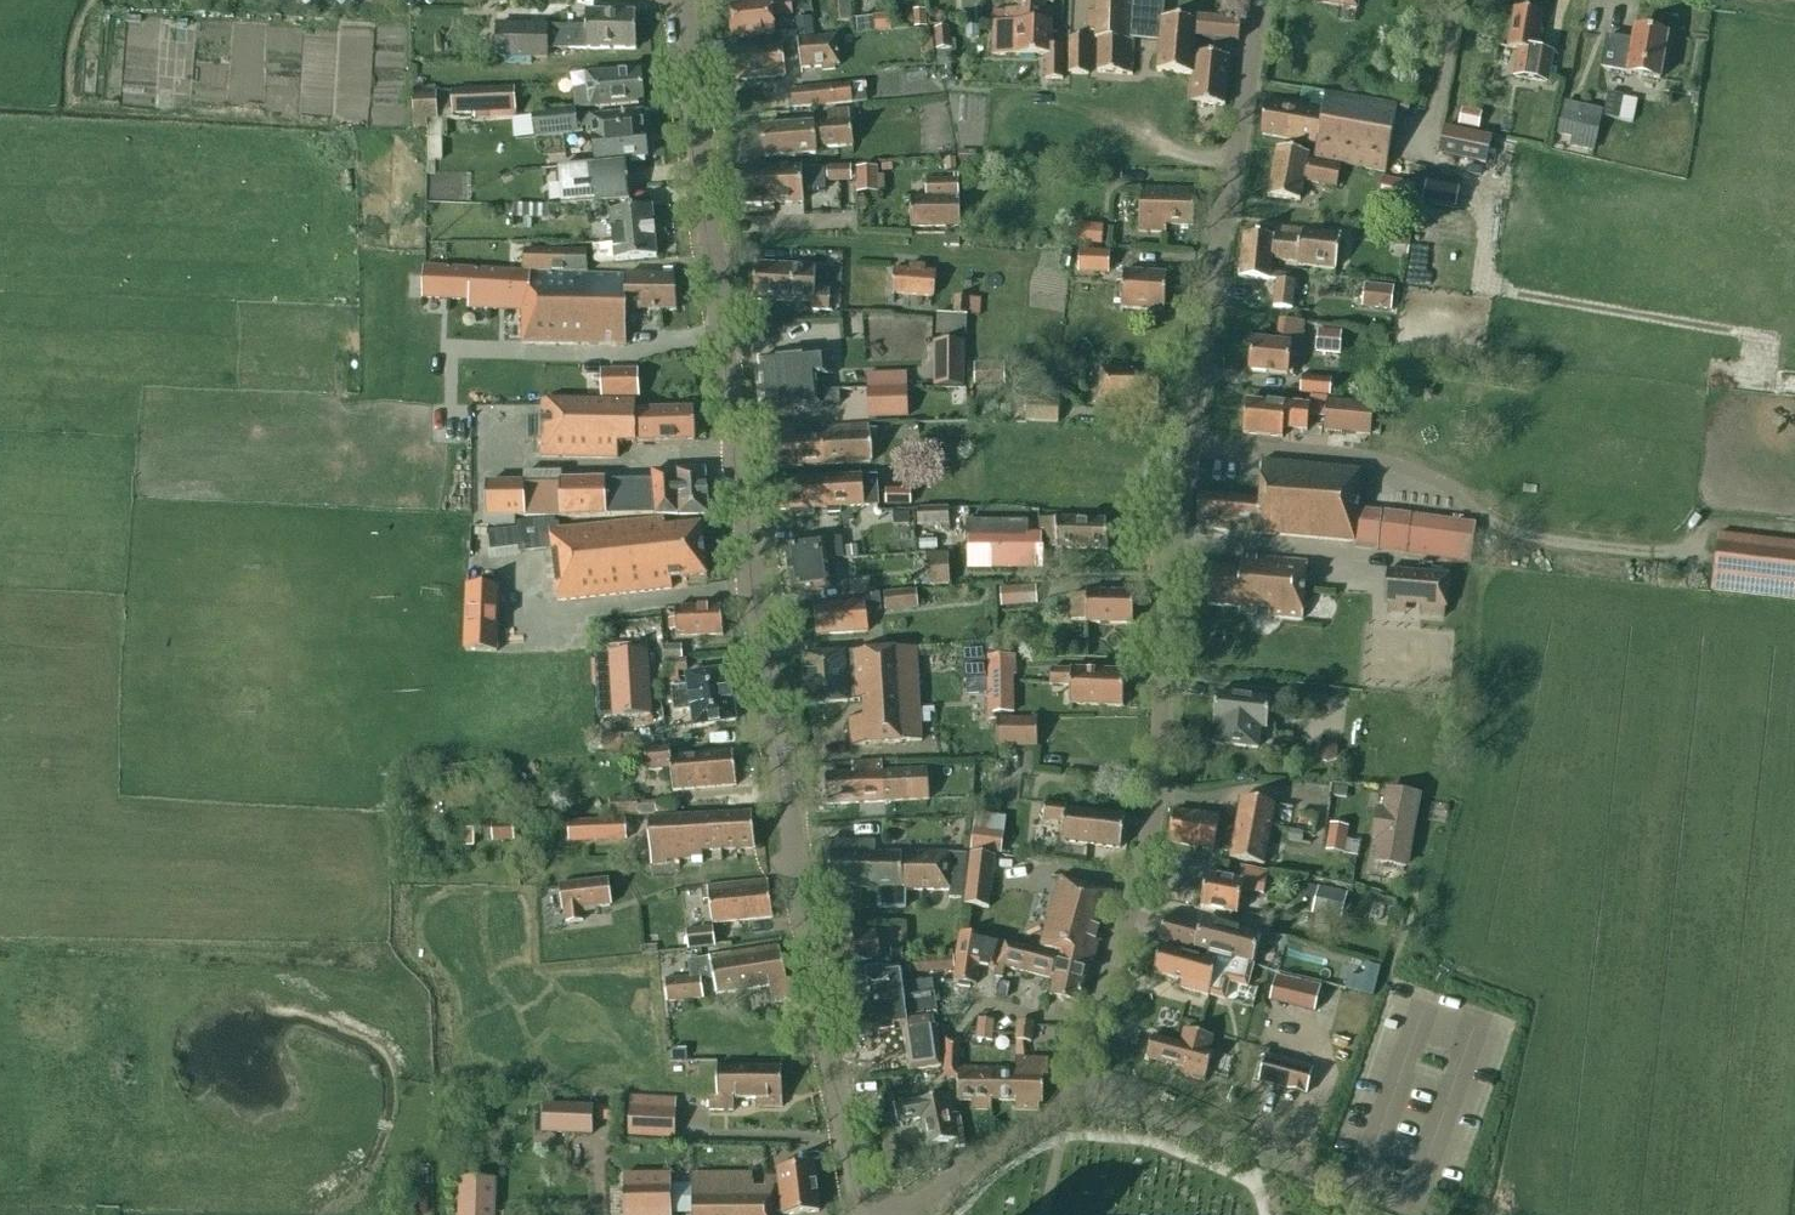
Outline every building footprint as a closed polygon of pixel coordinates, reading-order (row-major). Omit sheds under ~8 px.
[(773,16),(792,14),(791,0),(730,6),(734,39),(775,34),(773,16)] [(839,7),(840,22),(853,20),(851,6),(850,0),(838,0),(839,7)] [(1044,21),(1044,2),(1053,3),(1053,0),(1017,0),(1017,10),(1005,9),(1005,11),(995,11),(995,20),(1044,21)] [(1164,0),(1097,0),(1096,13),(1090,12),(1089,31),(1096,32),(1095,38),(1099,38),(1097,72),(1132,73),(1136,38),(1161,41),(1158,71),(1192,74),(1195,54),(1196,38),(1239,41),(1240,21),(1197,17),(1197,21),(1163,18),(1164,0)] [(1358,0),(1314,0),(1313,2),(1357,9),(1358,0)] [(983,14),(982,6),(974,6),(974,14),(983,14)] [(1519,49),(1516,66),(1514,77),(1548,83),(1553,52),(1539,49),(1542,31),(1539,30),(1542,13),(1515,8),(1508,47),(1519,49)] [(912,27),(926,27),(925,9),(912,10),(912,27)] [(547,48),(636,49),(636,12),(586,11),(586,26),(497,25),(497,56),(547,57),(547,48)] [(890,14),(873,16),(874,30),(891,28),(890,14)] [(983,14),(974,14),(955,15),(955,25),(983,24),(983,14)] [(812,17),(797,19),(799,38),(814,36),(812,17)] [(874,31),(874,30),(873,17),(856,18),(856,19),(857,33),(874,31)] [(1053,21),(1044,21),(995,20),(992,53),(1046,56),(1044,79),(1062,80),(1063,48),(1051,47),(1053,21)] [(980,26),(967,26),(968,37),(980,37),(980,26)] [(937,50),(951,48),(949,27),(934,28),(937,50)] [(923,40),(931,39),(930,28),(922,29),(923,40)] [(1608,36),(1603,67),(1627,72),(1627,73),(1660,79),(1668,35),(1635,29),(1633,40),(1608,36)] [(797,32),(781,33),(782,45),(798,44),(798,39),(797,32)] [(835,35),(814,37),(798,39),(798,44),(799,59),(800,68),(838,65),(835,35)] [(1067,74),(1089,74),(1089,38),(1067,37),(1067,74)] [(924,57),(935,56),(934,40),(922,41),(924,57)] [(798,44),(781,45),(729,49),(732,81),(786,76),(784,60),(799,59),(798,44)] [(1195,54),(1192,74),(1194,74),(1191,102),(1225,106),(1229,57),(1195,54)] [(576,109),(643,102),(641,70),(587,73),(588,88),(575,89),(576,109)] [(793,108),(852,103),(850,85),(850,83),(790,90),(793,108)] [(866,84),(850,85),(852,103),(868,101),(866,84)] [(452,115),(516,113),(515,87),(451,90),(452,115)] [(438,122),(436,91),(413,92),(415,123),(438,122)] [(1386,171),(1397,105),(1326,92),(1323,109),(1267,99),(1261,134),(1317,144),(1314,158),(1386,171)] [(1608,92),(1604,116),(1619,119),(1623,95),(1608,92)] [(1601,109),(1566,102),(1559,137),(1572,139),(1570,147),(1593,151),(1601,109)] [(595,164),(609,162),(609,159),(648,156),(644,112),(576,118),(575,108),(549,110),(549,114),(514,117),(516,138),(583,132),(582,127),(592,126),(595,164)] [(1462,108),(1459,125),(1479,129),(1482,112),(1462,108)] [(826,111),(827,121),(814,123),(816,147),(851,144),(848,109),(826,111)] [(814,123),(795,124),(762,127),(765,158),(817,153),(816,147),(814,123)] [(442,161),(442,124),(426,124),(426,173),(435,173),(435,161),(442,161)] [(1486,164),(1491,138),(1444,128),(1438,154),(1486,164)] [(1336,188),(1340,167),(1308,161),(1309,154),(1277,148),(1267,196),(1299,202),(1303,182),(1336,188)] [(960,150),(960,160),(974,160),(974,150),(960,150)] [(946,159),(947,171),(956,171),(955,159),(946,159)] [(627,161),(609,162),(595,164),(558,167),(562,206),(630,199),(627,161)] [(852,182),(851,166),(827,166),(827,182),(852,182)] [(775,202),(774,168),(738,170),(741,203),(775,202)] [(802,168),(774,168),(775,202),(804,201),(803,191),(825,190),(824,169),(802,169),(802,168)] [(856,168),(856,194),(878,193),(877,168),(856,168)] [(925,179),(926,197),(910,198),(911,226),(960,225),(958,173),(953,173),(953,178),(925,179)] [(1386,177),(1383,192),(1413,198),(1416,183),(1386,177)] [(1166,225),(1169,188),(1144,187),(1143,196),(1142,196),(1139,231),(1166,232),(1166,225)] [(1169,188),(1166,225),(1193,225),(1196,189),(1169,188)] [(549,204),(512,204),(512,219),(549,219),(549,204)] [(657,256),(652,207),(610,211),(613,243),(592,245),(594,262),(657,256)] [(1103,244),(1103,225),(1077,224),(1076,243),(1103,244)] [(1275,227),(1275,236),(1272,258),(1298,261),(1298,265),(1336,269),(1340,233),(1275,227)] [(1272,258),(1275,236),(1244,233),(1238,277),(1277,281),(1274,307),(1292,308),(1295,280),(1288,279),(1289,272),(1271,270),(1272,258)] [(959,234),(944,234),(944,245),(959,246),(959,234)] [(587,272),(587,251),(525,249),(524,270),(587,272)] [(1108,273),(1110,251),(1077,250),(1077,272),(1108,273)] [(910,263),(909,269),(894,268),(892,292),(934,296),(936,271),(925,270),(926,264),(910,263)] [(829,310),(830,289),(815,288),(815,280),(816,268),(816,266),(815,266),(815,267),(755,264),(754,299),(813,302),(813,309),(829,310)] [(425,267),(423,298),(468,300),(468,308),(509,309),(509,303),(523,303),(522,311),(523,343),(626,344),(627,310),(676,311),(674,276),(531,272),(425,267)] [(829,269),(816,268),(815,280),(828,281),(829,269)] [(1165,311),(1167,274),(1122,271),(1120,308),(1165,311)] [(1394,287),(1365,284),(1362,308),(1391,312),(1394,287)] [(935,334),(965,335),(966,315),(979,315),(980,298),(952,296),(951,315),(936,314),(935,334)] [(1252,340),(1249,370),(1287,374),(1288,372),(1293,373),(1295,361),(1299,361),(1303,323),(1279,320),(1277,342),(1252,340)] [(1315,350),(1340,353),(1342,333),(1317,331),(1315,350)] [(968,341),(936,340),(934,388),(966,389),(968,341)] [(816,377),(832,375),(830,352),(759,359),(764,409),(819,404),(816,377)] [(1004,364),(974,364),(975,388),(1004,388),(1004,364)] [(1099,368),(1097,388),(1159,391),(1160,371),(1099,368)] [(601,401),(634,401),(639,401),(639,399),(638,369),(600,371),(601,401)] [(1302,377),(1300,392),(1330,395),(1331,380),(1302,377)] [(868,387),(869,417),(908,415),(907,386),(868,387)] [(1159,391),(1097,388),(1095,409),(1138,412),(1139,403),(1158,403),(1159,391)] [(841,404),(840,389),(824,390),(825,405),(841,404)] [(966,390),(954,390),(953,406),(966,406),(966,390)] [(1057,423),(1060,400),(1043,398),(1043,396),(1026,395),(1024,421),(1057,423)] [(634,401),(601,401),(541,400),(540,458),(617,458),(618,443),(695,440),(694,409),(635,411),(634,401)] [(1246,401),(1243,434),(1282,438),(1283,428),(1307,431),(1309,406),(1284,403),(1284,405),(1246,401)] [(1327,401),(1324,431),(1370,435),(1373,405),(1327,401)] [(825,464),(822,426),(822,423),(766,427),(770,467),(825,464)] [(869,424),(867,424),(822,426),(825,464),(871,461),(869,424)] [(1199,494),(1197,520),(1210,521),(1209,527),(1230,529),(1231,523),(1247,525),(1247,530),(1258,532),(1355,541),(1355,545),(1424,555),(1425,554),(1451,558),(1471,561),(1476,525),(1412,516),(1381,512),(1358,509),(1361,470),(1262,461),(1260,499),(1199,494)] [(709,516),(706,470),(652,470),(652,479),(605,480),(605,477),(560,478),(560,470),(523,473),(524,482),(486,485),(488,528),(516,526),(516,517),(525,516),(525,518),(558,515),(709,516)] [(877,476),(819,479),(820,509),(827,508),(828,513),(840,513),(840,508),(879,506),(877,476)] [(820,509),(819,479),(773,480),(776,511),(789,510),(790,516),(813,515),(813,509),(820,509)] [(885,505),(910,506),(910,488),(885,488),(885,505)] [(949,531),(947,507),(917,509),(918,525),(942,523),(943,531),(949,531)] [(894,513),(894,524),(910,523),(910,513),(894,513)] [(663,517),(560,529),(559,520),(555,521),(555,517),(526,519),(517,520),(517,527),(498,528),(488,529),(490,549),(519,545),(519,550),(552,547),(558,601),(672,588),(671,579),(707,575),(701,524),(665,528),(663,517)] [(1054,520),(1039,520),(1039,533),(1043,533),(1043,548),(1056,548),(1056,549),(1108,549),(1106,519),(1054,518),(1054,520)] [(966,521),(966,547),(969,548),(969,568),(991,568),(1042,568),(1043,548),(1043,533),(1039,533),(1027,533),(1027,522),(966,521)] [(1711,590),(1794,600),(1794,543),(1718,534),(1711,590)] [(841,536),(830,538),(786,544),(792,594),(830,589),(827,559),(843,557),(841,536)] [(847,547),(848,557),(859,556),(857,546),(847,547)] [(926,587),(949,587),(948,554),(925,555),(926,587)] [(1241,568),(1211,565),(1208,604),(1240,607),(1240,612),(1257,614),(1257,609),(1269,610),(1269,615),(1303,618),(1308,561),(1242,556),(1241,568)] [(1450,575),(1387,569),(1384,602),(1389,602),(1388,612),(1405,614),(1406,605),(1422,606),(1421,615),(1443,617),(1443,608),(1446,609),(1450,575)] [(848,594),(870,592),(869,579),(846,580),(848,594)] [(1037,603),(1036,584),(1000,587),(1001,606),(1037,603)] [(497,651),(499,586),(467,585),(465,650),(497,651)] [(918,608),(917,591),(885,594),(886,611),(918,608)] [(1133,624),(1133,592),(1086,591),(1086,594),(1071,594),(1070,620),(1086,620),(1086,623),(1133,624)] [(865,602),(832,605),(813,606),(816,635),(868,630),(866,613),(881,612),(880,594),(865,595),(865,602)] [(675,636),(723,635),(721,606),(674,607),(675,615),(669,615),(669,628),(675,628),(675,636)] [(983,642),(982,631),(961,632),(962,643),(983,642)] [(663,657),(682,657),(681,644),(662,645),(663,657)] [(983,644),(961,645),(963,681),(966,681),(966,698),(987,697),(986,681),(984,681),(983,644)] [(922,741),(916,648),(847,652),(850,690),(848,691),(845,652),(803,655),(807,704),(869,700),(870,716),(850,718),(852,746),(922,741)] [(646,651),(609,653),(613,716),(650,714),(646,651)] [(609,654),(596,654),(600,717),(613,717),(609,654)] [(1013,676),(1016,676),(1016,655),(986,656),(986,681),(987,697),(988,720),(995,719),(995,714),(1014,714),(1013,676)] [(682,657),(663,657),(665,681),(679,680),(678,672),(687,671),(686,658),(682,658),(682,657)] [(1122,706),(1124,671),(1050,668),(1049,684),(1069,685),(1068,704),(1122,706)] [(695,727),(736,720),(728,669),(687,675),(690,692),(676,694),(678,708),(692,706),(695,727)] [(1217,693),(1213,722),(1218,723),(1215,743),(1258,748),(1260,728),(1267,729),(1271,700),(1217,693)] [(996,747),(1037,747),(1036,718),(996,719),(996,747)] [(622,750),(622,735),(603,736),(604,751),(622,750)] [(1338,747),(1329,742),(1320,746),(1318,756),(1327,763),(1337,759),(1338,747)] [(669,749),(655,750),(646,751),(647,771),(671,769),(673,791),(736,785),(733,752),(670,758),(669,749)] [(853,773),(855,803),(886,801),(884,771),(883,761),(853,763),(853,773)] [(884,771),(886,801),(930,798),(928,768),(884,771)] [(827,804),(855,803),(853,773),(825,775),(827,804)] [(1422,793),(1386,786),(1380,823),(1375,823),(1373,836),(1376,837),(1372,861),(1409,868),(1422,793)] [(1335,787),(1334,796),(1347,798),(1348,789),(1335,787)] [(611,815),(638,814),(638,808),(637,796),(609,797),(611,815)] [(1242,798),(1236,831),(1232,852),(1230,858),(1265,865),(1276,804),(1242,798)] [(675,801),(638,804),(639,815),(656,814),(656,816),(676,814),(675,801)] [(1120,848),(1125,815),(1066,808),(1067,805),(1045,803),(1043,820),(1064,822),(1062,841),(1120,848)] [(1232,852),(1236,831),(1218,828),(1220,816),(1174,810),(1168,841),(1232,852)] [(701,852),(755,848),(752,812),(647,821),(651,868),(671,866),(670,861),(702,859),(701,852)] [(970,849),(1001,853),(1006,818),(974,814),(970,849)] [(567,820),(568,842),(627,840),(626,818),(567,820)] [(513,822),(492,824),(493,842),(514,841),(513,822)] [(1330,823),(1325,850),(1344,853),(1349,826),(1330,823)] [(463,828),(463,846),(473,846),(473,828),(463,828)] [(1290,831),(1289,841),(1301,843),(1303,833),(1290,831)] [(963,898),(967,855),(874,852),(875,843),(827,842),(832,888),(879,889),(878,908),(904,908),(905,890),(950,891),(950,898),(963,898)] [(965,901),(964,905),(989,908),(995,856),(971,853),(965,901)] [(1264,893),(1268,873),(1240,868),(1237,881),(1207,875),(1201,907),(1237,914),(1242,889),(1264,893)] [(611,904),(608,878),(560,884),(565,924),(584,922),(582,908),(611,904)] [(1103,928),(1113,892),(1059,878),(1040,948),(1061,953),(1050,996),(1079,1003),(1089,960),(1094,961),(1099,941),(1095,940),(1098,927),(1103,928)] [(712,924),(773,917),(768,881),(701,888),(703,902),(710,901),(712,924)] [(1347,893),(1318,886),(1311,914),(1340,921),(1347,893)] [(1207,952),(1253,964),(1260,936),(1201,920),(1200,926),(1164,917),(1159,940),(1207,951),(1207,952)] [(688,950),(714,947),(712,926),(685,930),(688,950)] [(864,933),(863,928),(840,933),(846,963),(881,956),(876,931),(864,933)] [(1004,942),(961,932),(957,959),(953,981),(959,982),(958,986),(970,988),(971,984),(976,984),(979,967),(997,969),(1004,942)] [(1004,942),(997,969),(998,969),(996,976),(1003,978),(1005,967),(1051,978),(1057,954),(1004,942)] [(787,982),(779,947),(733,954),(740,991),(770,985),(773,999),(794,996),(792,982),(787,982)] [(1208,994),(1225,998),(1229,982),(1247,987),(1253,964),(1207,952),(1205,960),(1160,948),(1154,973),(1182,981),(1180,987),(1208,994)] [(740,991),(733,954),(703,959),(707,981),(713,979),(716,995),(740,991)] [(910,975),(954,972),(952,955),(908,958),(910,975)] [(701,983),(707,981),(703,959),(689,961),(690,978),(664,981),(666,1002),(703,998),(701,983)] [(1364,974),(1359,993),(1373,996),(1380,970),(1367,966),(1364,974)] [(913,1073),(942,1069),(936,1027),(940,1026),(933,980),(910,983),(910,987),(902,988),(898,967),(848,973),(857,1037),(907,1030),(907,1032),(909,1032),(910,1037),(908,1037),(913,1073)] [(1276,975),(1270,1000),(1314,1011),(1321,987),(1276,975)] [(1006,996),(1009,983),(1000,981),(997,994),(1006,996)] [(993,1041),(995,1021),(978,1020),(976,1039),(993,1041)] [(1019,1021),(1016,1040),(1017,1040),(1024,1041),(1031,1042),(1033,1023),(1019,1021)] [(1146,1057),(1185,1067),(1183,1075),(1204,1081),(1212,1051),(1210,1051),(1213,1037),(1184,1029),(1181,1043),(1153,1035),(1146,1057)] [(945,1039),(945,1065),(950,1066),(950,1076),(959,1076),(958,1099),(973,1099),(973,1109),(991,1110),(991,1100),(993,1068),(958,1067),(959,1040),(945,1039)] [(993,1068),(991,1100),(1015,1101),(1015,1110),(1039,1110),(1040,1105),(1040,1103),(1043,1104),(1043,1086),(1044,1076),(1048,1076),(1049,1059),(1026,1058),(1024,1041),(1017,1040),(1017,1058),(1016,1058),(1015,1070),(993,1068)] [(687,1061),(687,1049),(672,1049),(671,1061),(687,1061)] [(1313,1068),(1266,1055),(1258,1082),(1306,1095),(1313,1068)] [(782,1106),(782,1067),(718,1066),(718,1098),(710,1098),(709,1110),(733,1111),(734,1099),(757,1099),(756,1106),(782,1106)] [(948,1095),(918,1101),(894,1106),(897,1123),(921,1118),(927,1146),(954,1141),(956,1149),(965,1147),(958,1114),(952,1115),(948,1095)] [(676,1098),(630,1096),(628,1138),(674,1140),(676,1098)] [(597,1119),(614,1120),(615,1106),(598,1105),(597,1119)] [(592,1134),(593,1107),(553,1106),(552,1132),(592,1134)] [(672,1188),(672,1209),(678,1209),(684,1208),(693,1208),(693,1214),(775,1214),(775,1212),(783,1212),(783,1214),(785,1214),(819,1211),(814,1165),(778,1169),(779,1178),(766,1178),(766,1189),(752,1189),(752,1174),(691,1174),(692,1188),(672,1188)] [(624,1175),(624,1214),(672,1214),(672,1209),(672,1188),(671,1175),(624,1175)] [(459,1214),(494,1214),(495,1178),(475,1178),(460,1177),(460,1194),(459,1214)]
